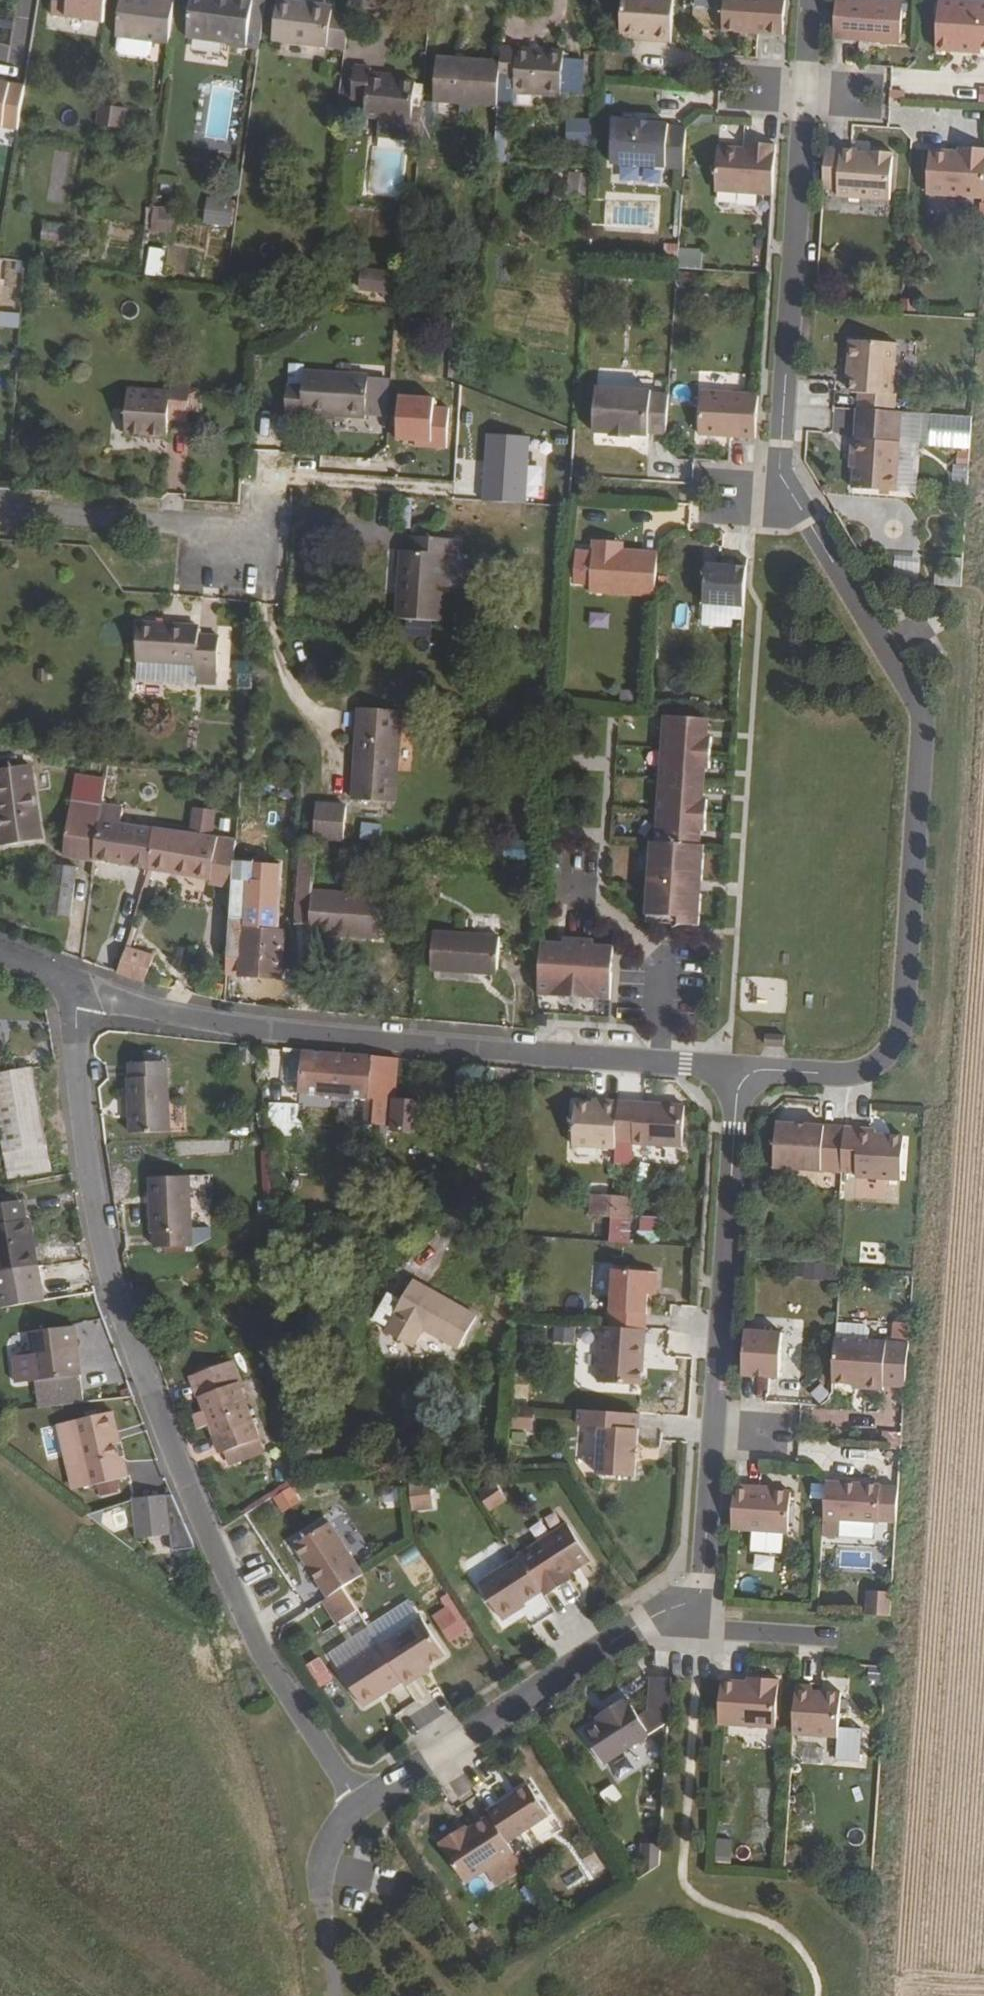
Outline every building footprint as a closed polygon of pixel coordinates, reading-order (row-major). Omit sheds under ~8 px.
[(104,0),(50,0),(48,32),(102,35),(104,0)] [(117,32),(169,40),(175,0),(122,0),(117,32)] [(187,40),(242,47),(248,0),(192,0),(187,40)] [(251,0),(248,0),(242,47),(255,50),(255,41),(261,1),(251,0)] [(269,44),(298,48),(303,11),(304,1),(295,0),(274,0),(269,44)] [(346,11),(373,14),(375,0),(347,0),(346,11)] [(619,35),(654,37),(654,42),(670,43),(672,0),(622,0),(619,35)] [(692,8),(715,9),(715,0),(692,0),(692,8)] [(721,31),(757,34),(782,36),(784,0),(723,0),(721,31)] [(861,0),(835,0),(832,39),(857,40),(899,43),(901,3),(861,0)] [(935,51),(952,52),(952,47),(963,48),(962,53),(980,54),(980,49),(983,49),(983,3),(938,0),(935,51)] [(304,1),(303,11),(326,13),(327,4),(304,1)] [(303,11),(298,48),(340,53),(346,16),(326,13),(303,11)] [(151,50),(154,38),(119,32),(117,45),(121,50),(147,54),(151,50)] [(493,88),(492,101),(501,102),(509,103),(510,89),(556,93),(556,90),(576,91),(579,59),(558,57),(559,50),(495,45),(495,60),(493,88)] [(434,56),(431,101),(491,106),(493,88),(495,60),(434,56)] [(359,104),(358,116),(404,121),(407,98),(409,81),(366,78),(367,68),(347,66),(344,102),(359,104)] [(404,121),(403,131),(415,133),(418,99),(407,98),(404,121)] [(106,101),(103,121),(128,125),(132,105),(106,101)] [(492,101),(488,156),(497,156),(501,102),(492,101)] [(589,146),(590,119),(564,118),(563,145),(589,146)] [(668,125),(613,122),(610,164),(683,169),(685,129),(668,128),(668,125)] [(744,150),(717,148),(714,191),(771,196),(775,146),(750,144),(745,143),(744,150)] [(856,151),(824,149),(822,189),(837,190),(836,197),(889,200),(892,153),(868,152),(868,157),(856,156),(856,151)] [(929,151),(925,195),(983,198),(983,150),(967,149),(967,153),(958,153),(929,151)] [(563,195),(585,196),(586,173),(564,172),(563,195)] [(201,223),(230,225),(231,198),(202,196),(201,223)] [(149,232),(167,233),(168,209),(150,208),(149,232)] [(41,221),(36,243),(56,248),(61,226),(41,221)] [(145,247),(141,274),(159,276),(162,249),(145,247)] [(676,267),(698,269),(700,249),(677,247),(676,267)] [(387,297),(391,273),(357,268),(353,292),(387,297)] [(17,328),(18,312),(0,311),(0,328),(17,328)] [(894,344),(847,341),(846,366),(852,367),(851,378),(850,393),(857,394),(856,410),(893,412),(894,395),(891,395),(894,344)] [(278,382),(277,412),(361,417),(363,372),(297,367),(295,384),(278,382)] [(121,385),(118,434),(163,437),(164,420),(166,409),(183,410),(184,382),(166,380),(165,388),(121,385)] [(650,391),(595,388),(593,433),(610,434),(610,436),(630,438),(630,435),(647,436),(647,434),(665,434),(667,395),(650,394),(650,391)] [(757,397),(701,393),(698,436),(730,438),(755,440),(757,397)] [(389,396),(386,444),(442,447),(445,399),(389,396)] [(166,409),(164,420),(182,422),(183,410),(166,409)] [(850,440),(847,440),(846,457),(850,457),(849,469),(847,490),(891,493),(895,443),(897,413),(893,412),(856,410),(852,410),(850,440)] [(970,417),(940,416),(939,430),(969,432),(970,417)] [(478,502),(525,504),(528,435),(481,433),(478,502)] [(394,548),(390,618),(434,621),(440,551),(448,552),(449,536),(403,532),(402,548),(394,548)] [(612,542),(592,541),(588,593),(654,598),(656,553),(621,551),(612,551),(612,542)] [(622,543),(612,542),(612,551),(621,551),(622,543)] [(721,566),(705,564),(703,605),(743,608),(746,560),(721,558),(721,566)] [(586,628),(606,628),(606,614),(586,613),(586,628)] [(128,618),(124,655),(183,662),(183,671),(206,673),(210,636),(188,635),(189,624),(128,618)] [(349,703),(345,797),(388,800),(392,706),(349,703)] [(704,720),(662,717),(660,749),(662,750),(661,765),(659,765),(655,812),(658,813),(657,828),(654,828),(653,843),(648,842),(642,923),(668,924),(670,929),(675,925),(696,927),(698,895),(666,893),(667,879),(699,881),(702,846),(694,846),(695,832),(703,832),(705,801),(698,800),(700,769),(707,770),(710,738),(702,738),(704,720)] [(32,861),(24,762),(0,760),(0,863),(32,861)] [(67,801),(59,856),(92,862),(97,822),(99,807),(67,801)] [(309,802),(306,835),(337,838),(339,804),(309,802)] [(97,822),(92,862),(139,871),(146,828),(97,822)] [(146,828),(139,871),(193,880),(225,886),(228,854),(229,838),(202,835),(146,828)] [(291,860),(286,920),(301,920),(300,934),(330,935),(331,923),(370,926),(372,891),(305,886),(308,848),(293,847),(291,860)] [(75,870),(52,865),(43,915),(66,919),(75,870)] [(699,881),(667,879),(666,893),(698,895),(699,881)] [(224,963),(222,976),(269,980),(275,932),(234,928),(235,918),(222,917),(220,939),(216,961),(224,963)] [(331,923),(330,935),(368,939),(370,926),(331,923)] [(425,933),(423,971),(458,974),(460,966),(487,968),(489,939),(425,933)] [(540,945),(536,995),(561,997),(561,993),(573,994),(585,995),(584,999),(609,1001),(610,973),(608,973),(610,947),(591,946),(592,941),(562,939),(561,947),(540,945)] [(123,944),(117,971),(135,976),(142,949),(123,944)] [(783,1037),(764,1036),(763,1046),(782,1048),(783,1037)] [(391,1057),(306,1048),(302,1091),(361,1097),(360,1107),(368,1107),(367,1123),(387,1124),(391,1057)] [(20,1074),(17,1060),(0,1061),(0,1077),(20,1074)] [(124,1080),(128,1133),(168,1132),(165,1061),(129,1062),(131,1079),(124,1080)] [(45,1176),(39,1146),(25,1074),(20,1074),(0,1077),(0,1184),(45,1176)] [(262,1100),(268,1135),(292,1133),(291,1122),(298,1122),(295,1096),(262,1100)] [(600,1106),(574,1104),(572,1146),(614,1149),(614,1141),(617,1103),(600,1102),(600,1106)] [(642,1104),(617,1103),(614,1141),(632,1142),(632,1145),(682,1148),(684,1107),(642,1104)] [(794,1125),(776,1123),(773,1168),(840,1173),(840,1172),(843,1128),(818,1126),(805,1126),(805,1129),(794,1127),(794,1125)] [(868,1130),(843,1128),(840,1172),(855,1173),(855,1178),(900,1181),(903,1137),(874,1135),(874,1131),(868,1130)] [(611,1194),(613,1173),(594,1171),(592,1193),(611,1194)] [(631,1195),(632,1174),(613,1173),(611,1194),(631,1195)] [(153,1230),(152,1246),(189,1246),(187,1177),(146,1176),(146,1227),(153,1230)] [(627,1244),(631,1195),(611,1194),(608,1243),(627,1244)] [(34,1273),(29,1225),(26,1225),(24,1211),(0,1214),(0,1277),(34,1273)] [(635,1241),(656,1241),(656,1217),(635,1217),(635,1241)] [(210,1227),(190,1227),(190,1244),(210,1244),(210,1227)] [(613,1270),(609,1328),(639,1330),(644,1330),(646,1295),(647,1288),(655,1288),(657,1273),(613,1270)] [(39,1307),(34,1273),(0,1277),(0,1311),(39,1307)] [(396,1311),(385,1331),(411,1343),(421,1323),(456,1342),(474,1308),(408,1274),(390,1307),(396,1311)] [(905,1340),(908,1325),(891,1321),(888,1337),(905,1340)] [(765,1328),(744,1326),(741,1377),(766,1379),(778,1379),(781,1335),(764,1333),(765,1328)] [(23,1330),(28,1407),(73,1404),(68,1327),(23,1330)] [(609,1328),(601,1327),(597,1383),(640,1386),(643,1344),(638,1343),(639,1330),(609,1328)] [(904,1389),(907,1345),(885,1343),(835,1339),(832,1383),(852,1385),(864,1386),(864,1390),(882,1391),(882,1387),(904,1389)] [(219,1440),(226,1456),(261,1442),(238,1384),(235,1385),(227,1365),(193,1378),(202,1399),(199,1400),(205,1414),(210,1429),(216,1441),(219,1440)] [(639,1415),(608,1413),(607,1428),(599,1428),(596,1475),(634,1478),(639,1415)] [(195,1418),(201,1432),(210,1429),(205,1414),(195,1418)] [(58,1431),(86,1492),(118,1477),(109,1459),(105,1449),(98,1435),(102,1433),(93,1415),(58,1431)] [(506,1416),(505,1429),(529,1430),(530,1418),(506,1416)] [(86,1492),(58,1431),(46,1436),(74,1497),(86,1492)] [(98,1435),(105,1449),(108,1447),(102,1433),(98,1435)] [(231,1468),(266,1453),(261,1442),(226,1456),(231,1468)] [(109,1459),(118,1477),(121,1475),(113,1458),(109,1459)] [(404,1485),(407,1512),(431,1509),(428,1482),(404,1485)] [(880,1486),(825,1483),(823,1519),(878,1524),(880,1486)] [(759,1489),(734,1487),(731,1530),(787,1534),(790,1493),(761,1491),(762,1489),(759,1489)] [(485,1512),(503,1501),(496,1490),(478,1501),(485,1512)] [(131,1497),(135,1535),(169,1531),(166,1495),(131,1497)] [(328,1524),(294,1547),(327,1598),(342,1589),(362,1576),(328,1524)] [(566,1525),(517,1556),(518,1558),(541,1593),(544,1598),(570,1581),(567,1576),(590,1561),(566,1525)] [(518,1558),(477,1585),(500,1619),(523,1604),(541,1593),(518,1558)] [(862,1591),(861,1617),(888,1618),(889,1593),(862,1591)] [(464,1633),(449,1604),(429,1615),(444,1643),(464,1633)] [(523,1604),(500,1619),(501,1622),(524,1607),(523,1604)] [(421,1619),(379,1646),(402,1682),(405,1686),(420,1677),(418,1674),(428,1667),(444,1657),(421,1619)] [(378,1646),(338,1672),(362,1708),(402,1682),(378,1646)] [(302,1666),(316,1688),(331,1679),(316,1656),(302,1666)] [(428,1667),(418,1674),(420,1677),(430,1670),(428,1667)] [(649,1735),(668,1723),(670,1678),(648,1676),(645,1710),(636,1716),(625,1699),(605,1711),(608,1716),(598,1723),(583,1733),(603,1765),(649,1735)] [(747,1683),(721,1681),(717,1725),(775,1729),(778,1680),(757,1679),(757,1684),(747,1683)] [(811,1687),(795,1686),(792,1735),(837,1738),(840,1695),(811,1692),(811,1687)] [(438,1698),(411,1713),(418,1725),(445,1711),(438,1698)] [(605,1711),(595,1718),(598,1723),(608,1716),(605,1711)] [(528,1786),(487,1812),(507,1844),(548,1817),(528,1786)] [(456,1832),(439,1843),(465,1884),(513,1853),(507,1844),(489,1817),(466,1831),(458,1837),(456,1832)] [(464,1827),(456,1832),(458,1837),(466,1831),(464,1827)] [(712,1838),(711,1862),(729,1863),(730,1839),(712,1838)] [(658,1867),(659,1846),(642,1845),(640,1879),(658,1867)]
